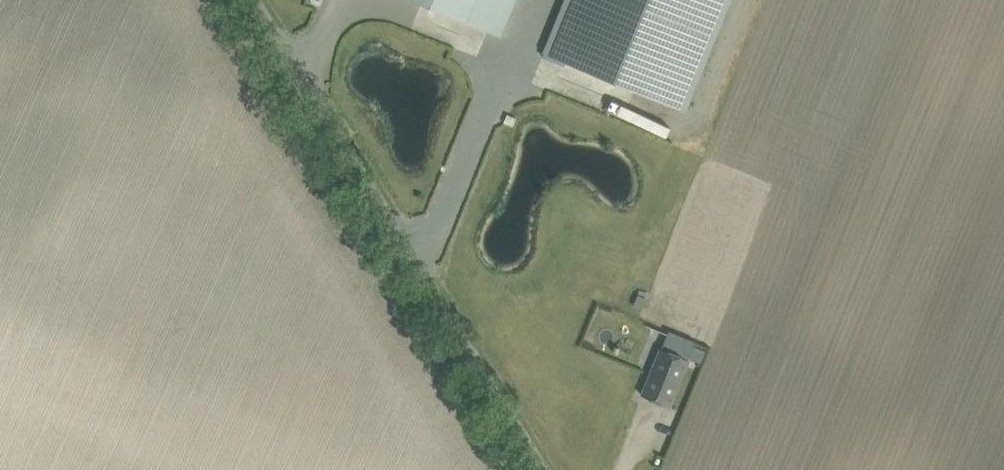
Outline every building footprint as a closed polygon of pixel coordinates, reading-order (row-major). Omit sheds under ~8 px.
[(501,37),(516,0),(412,0),(501,37)] [(544,54),(686,112),(732,0),(567,0),(544,54)] [(643,395),(670,406),(689,360),(661,348),(643,395)]
